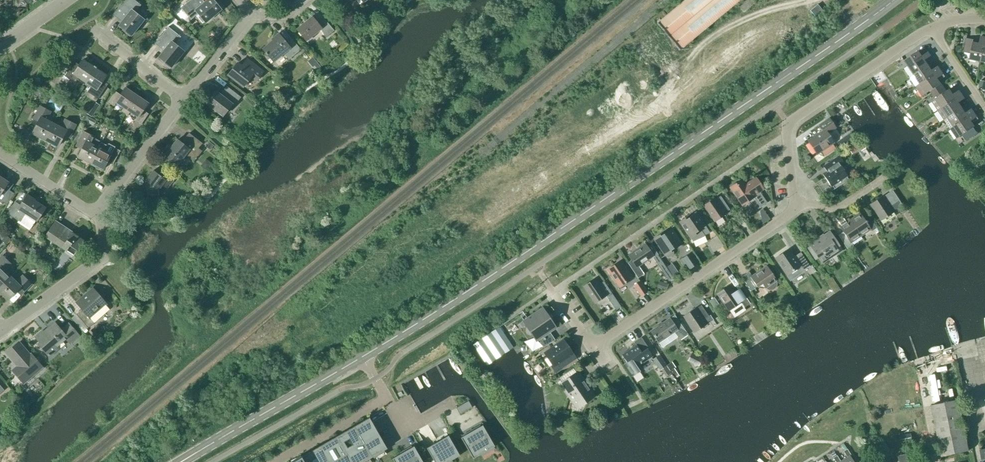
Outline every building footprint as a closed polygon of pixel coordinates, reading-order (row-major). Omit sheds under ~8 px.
[(140,25),(139,24),(143,19),(135,13),(141,5),(134,0),(125,0),(115,12),(124,20),(119,26),(131,36),(140,25)] [(202,0),(190,0),(180,8),(191,20),(198,14),(205,22),(210,18),(211,18),(221,10),(213,0),(208,0),(205,3),(202,0)] [(657,24),(679,51),(740,0),(685,0),(657,24)] [(816,18),(824,12),(817,4),(810,11),(816,18)] [(173,7),(170,11),(177,18),(181,14),(173,7)] [(318,24),(312,17),(297,30),(306,41),(319,30),(326,38),(334,31),(324,19),(318,24)] [(171,67),(180,57),(179,56),(183,51),(175,45),(181,37),(168,27),(155,44),(164,51),(159,57),(171,67)] [(287,43),(279,34),(272,40),(273,41),(263,50),(273,62),(283,53),(289,60),(300,50),(291,39),(287,43)] [(984,41),(984,37),(981,37),(979,43),(973,42),(974,40),(967,38),(963,52),(970,54),(969,60),(980,62),(984,41)] [(914,75),(928,65),(925,60),(931,56),(928,52),(922,56),(919,51),(909,58),(905,61),(908,66),(914,75)] [(85,82),(95,68),(83,60),(80,65),(74,62),(64,77),(75,84),(78,78),(85,82)] [(263,72),(249,61),(243,68),(237,63),(228,75),(243,87),(251,77),(257,81),(263,72)] [(916,87),(941,70),(938,67),(932,71),(928,65),(914,75),(910,78),(916,87)] [(95,68),(85,82),(91,87),(87,92),(98,99),(108,84),(103,81),(106,75),(95,68)] [(933,95),(944,88),(941,84),(939,81),(945,77),(944,75),(941,70),(916,87),(923,96),(930,91),(933,95)] [(241,97),(226,86),(220,95),(215,91),(206,104),(223,116),(235,101),(237,102),(241,97)] [(124,113),(137,96),(125,88),(120,95),(115,91),(108,102),(114,106),(116,103),(124,107),(121,111),(124,113)] [(941,109),(962,95),(959,91),(953,95),(949,89),(946,92),(944,88),(933,95),(935,99),(931,102),(938,111),(941,109)] [(944,120),(962,108),(958,103),(964,99),(962,95),(941,109),(938,111),(944,120)] [(137,96),(124,113),(128,116),(130,112),(137,117),(135,121),(141,125),(148,114),(143,111),(148,104),(137,96)] [(94,102),(86,113),(91,117),(99,105),(94,102)] [(45,140),(53,124),(46,120),(51,112),(40,106),(33,119),(39,122),(33,134),(45,140)] [(950,129),(974,113),(971,109),(965,113),(962,108),(944,120),(950,129)] [(974,113),(950,129),(957,139),(960,137),(964,143),(977,134),(973,128),(975,126),(972,123),(978,119),(974,113)] [(96,120),(87,116),(82,125),(87,127),(89,123),(93,125),(96,120)] [(53,124),(45,140),(58,147),(64,135),(69,138),(76,125),(65,119),(61,128),(53,124)] [(825,156),(835,149),(832,144),(833,143),(827,134),(835,128),(829,119),(819,125),(823,131),(808,141),(817,154),(821,151),(825,156)] [(78,157),(90,163),(101,142),(96,139),(84,132),(78,143),(84,146),(78,157)] [(851,132),(842,138),(846,144),(855,138),(851,132)] [(202,144),(189,133),(181,143),(177,140),(165,156),(166,156),(164,158),(171,163),(172,161),(177,165),(185,155),(194,161),(202,151),(198,148),(202,144)] [(846,146),(852,154),(860,148),(855,139),(846,146)] [(213,145),(208,141),(205,146),(210,150),(213,145)] [(101,142),(90,163),(103,170),(107,162),(112,165),(120,151),(114,148),(115,147),(108,143),(107,145),(101,142)] [(846,176),(847,176),(840,165),(844,163),(839,156),(823,167),(826,172),(822,174),(831,187),(832,186),(835,190),(849,180),(846,176)] [(205,170),(211,163),(206,159),(200,166),(205,170)] [(161,177),(153,170),(145,181),(147,196),(158,195),(158,191),(162,186),(167,189),(174,179),(165,172),(161,177)] [(2,204),(3,202),(7,204),(14,194),(9,190),(12,187),(8,184),(9,183),(0,177),(0,203),(2,204)] [(763,189),(756,178),(745,185),(741,180),(730,187),(742,205),(753,198),(760,208),(767,203),(759,192),(763,189)] [(899,200),(892,190),(888,193),(882,197),(882,196),(870,204),(881,221),(893,213),(889,207),(899,200)] [(38,204),(33,202),(35,200),(27,195),(20,206),(15,202),(8,214),(31,229),(36,221),(37,221),(46,208),(38,203),(38,204)] [(729,210),(720,196),(715,200),(714,198),(703,205),(714,222),(725,215),(724,213),(729,210)] [(706,227),(696,212),(691,215),(690,214),(679,222),(690,238),(693,242),(705,236),(704,235),(710,233),(708,230),(706,227)] [(850,220),(861,237),(870,230),(871,231),(877,228),(868,215),(863,218),(859,212),(853,215),(854,217),(850,220)] [(851,243),(861,237),(850,220),(845,223),(844,222),(839,225),(844,234),(840,237),(839,235),(838,235),(848,250),(853,246),(851,243)] [(74,255),(84,240),(55,221),(45,236),(74,255)] [(680,243),(671,230),(666,233),(665,231),(654,239),(665,255),(666,255),(666,256),(667,256),(667,257),(668,257),(669,257),(670,257),(671,257),(672,256),(672,255),(673,255),(673,254),(673,253),(673,252),(673,251),(672,250),(676,248),(675,246),(680,243)] [(823,236),(809,245),(810,246),(807,248),(815,260),(818,258),(821,262),(823,261),(824,262),(836,254),(835,253),(841,249),(830,232),(824,236),(823,236)] [(6,235),(1,240),(6,245),(11,240),(6,235)] [(713,253),(723,246),(716,236),(706,243),(713,253)] [(637,277),(643,274),(637,266),(653,256),(645,245),(629,256),(632,261),(628,264),(637,277)] [(794,257),(789,250),(775,259),(790,280),(810,267),(800,253),(794,257)] [(687,270),(697,263),(691,253),(681,260),(687,270)] [(662,271),(667,268),(658,255),(653,258),(662,271)] [(10,277),(4,271),(11,264),(2,256),(0,258),(0,287),(10,277)] [(619,287),(632,278),(621,262),(608,270),(619,287)] [(776,280),(767,267),(752,277),(749,272),(741,277),(751,291),(762,284),(765,288),(765,287),(766,289),(769,290),(771,290),(774,289),(776,287),(777,285),(777,282),(775,280),(776,280)] [(0,287),(0,292),(8,300),(17,290),(21,295),(31,284),(23,276),(16,283),(10,277),(0,287)] [(595,303),(606,295),(595,279),(584,286),(595,303)] [(657,288),(665,291),(667,284),(659,281),(657,288)] [(641,296),(647,292),(640,282),(634,286),(641,296)] [(717,293),(729,311),(733,308),(736,313),(743,308),(743,307),(748,303),(740,292),(735,295),(729,285),(717,293)] [(88,328),(94,323),(90,318),(106,304),(93,289),(77,303),(82,309),(76,314),(88,328)] [(616,311),(621,307),(612,294),(607,297),(616,311)] [(714,298),(709,301),(714,308),(719,305),(714,298)] [(695,309),(695,308),(683,316),(694,333),(706,325),(703,320),(708,316),(701,305),(695,309)] [(555,340),(549,332),(553,329),(549,323),(551,322),(541,309),(523,321),(527,326),(526,328),(526,331),(526,333),(528,335),(531,335),(533,334),(537,341),(539,339),(544,347),(555,340)] [(658,343),(674,332),(680,340),(688,335),(678,320),(673,323),(669,318),(650,331),(658,343)] [(60,330),(55,323),(43,333),(42,332),(36,337),(43,346),(42,348),(49,356),(57,349),(56,347),(67,338),(71,343),(79,336),(68,323),(60,330)] [(505,353),(513,348),(499,326),(491,332),(505,353)] [(637,367),(653,356),(647,348),(648,348),(641,337),(634,342),(636,345),(622,355),(626,362),(623,364),(631,376),(639,371),(637,367)] [(561,369),(575,359),(571,354),(572,353),(563,341),(545,353),(553,366),(557,363),(561,369)] [(30,355),(19,342),(6,354),(17,366),(12,370),(24,384),(43,368),(31,354),(30,355)] [(702,359),(691,353),(688,361),(698,366),(702,359)] [(660,370),(666,366),(659,355),(653,359),(660,370)] [(676,367),(672,362),(669,364),(666,366),(670,371),(671,373),(672,374),(674,377),(678,374),(674,368),(676,367)] [(954,395),(959,394),(954,370),(950,371),(954,395)] [(577,407),(593,396),(586,385),(586,383),(584,383),(578,373),(561,384),(577,407)] [(942,456),(969,450),(959,400),(931,406),(942,456)] [(472,408),(468,401),(456,408),(460,415),(472,408)] [(848,413),(864,410),(863,405),(847,408),(848,413)] [(369,418),(353,427),(371,457),(387,448),(369,418)] [(482,425),(460,438),(471,456),(492,444),(494,447),(494,446),(482,425)] [(336,437),(350,461),(363,461),(371,457),(353,427),(336,437)] [(900,445),(912,442),(910,433),(898,436),(900,445)] [(425,449),(433,461),(444,461),(450,458),(451,461),(458,456),(447,436),(425,449)] [(319,447),(327,461),(350,461),(336,437),(319,447)] [(840,461),(853,461),(850,456),(851,455),(844,444),(840,446),(847,458),(841,461),(840,461)] [(301,457),(304,461),(327,461),(319,447),(301,457)] [(392,459),(393,461),(422,461),(413,447),(392,459)] [(906,454),(899,455),(901,461),(908,461),(906,454)]
